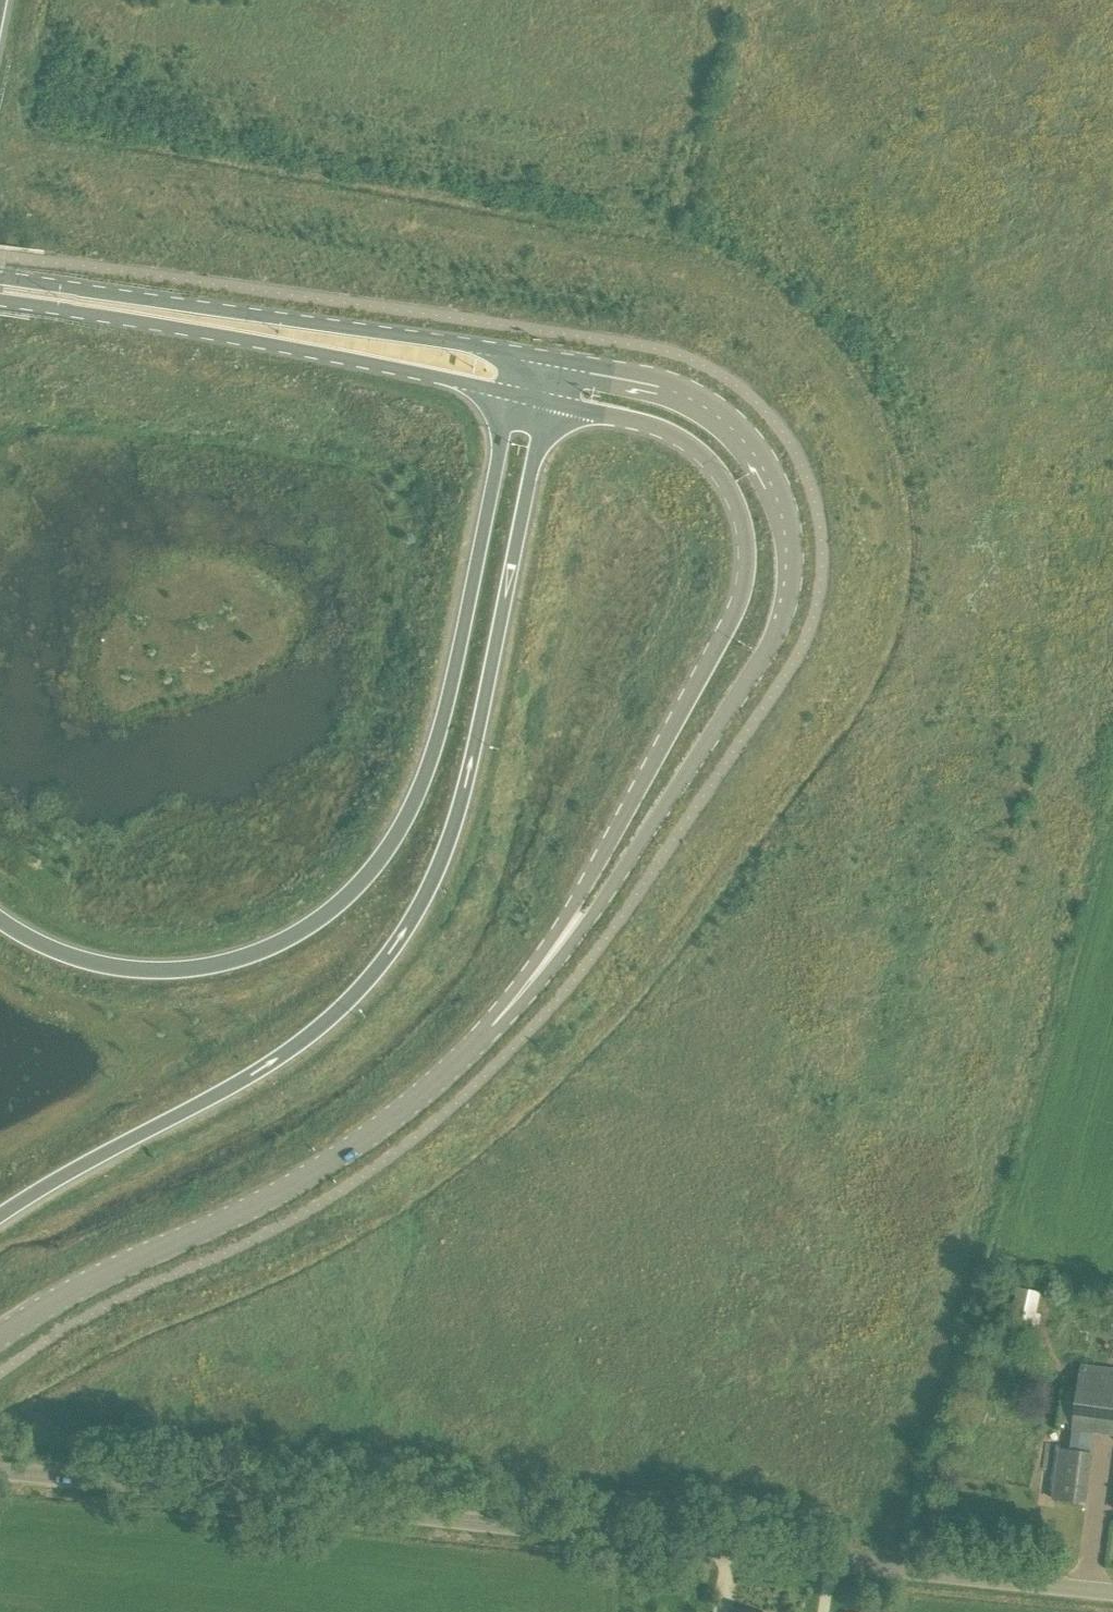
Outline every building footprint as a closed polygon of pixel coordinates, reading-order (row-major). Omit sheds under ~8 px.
[(1038,1332),(1042,1314),(1038,1313),(1042,1292),(1017,1287),(1009,1327),(1038,1332)] [(1082,1364),(1072,1430),(1112,1435),(1112,1368),(1082,1364)] [(1095,1453),(1059,1448),(1052,1500),(1088,1505),(1095,1453)]
